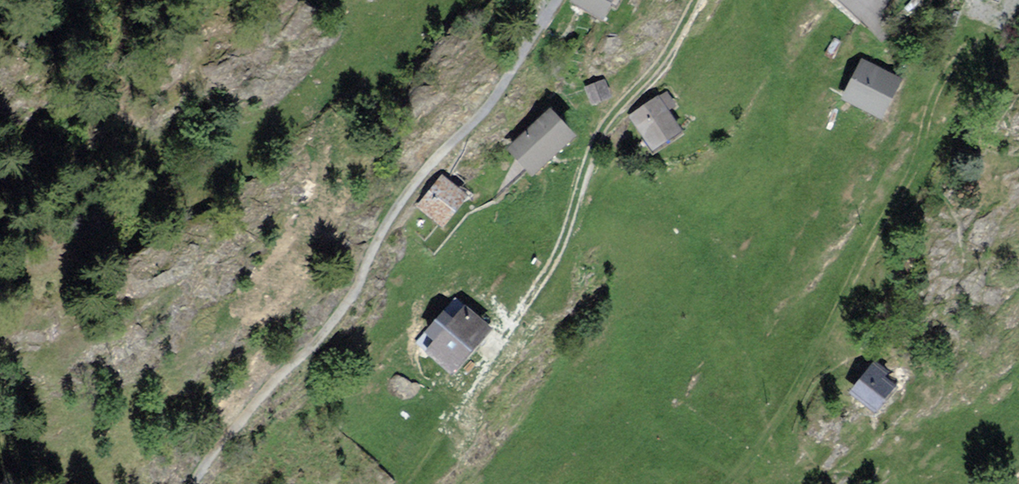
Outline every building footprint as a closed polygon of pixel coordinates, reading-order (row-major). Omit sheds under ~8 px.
[(608,17),(616,0),(574,0),(608,17)] [(865,59),(845,102),(886,121),(906,77),(865,59)] [(607,78),(587,86),(594,104),(614,96),(607,78)] [(669,89),(631,115),(655,149),(687,127),(675,110),(681,106),(669,89)] [(551,104),(509,148),(534,172),(576,129),(551,104)] [(440,175),(417,209),(446,229),(469,195),(440,175)] [(464,304),(426,352),(453,372),(490,324),(464,304)] [(875,354),(846,392),(875,414),(904,376),(875,354)]
